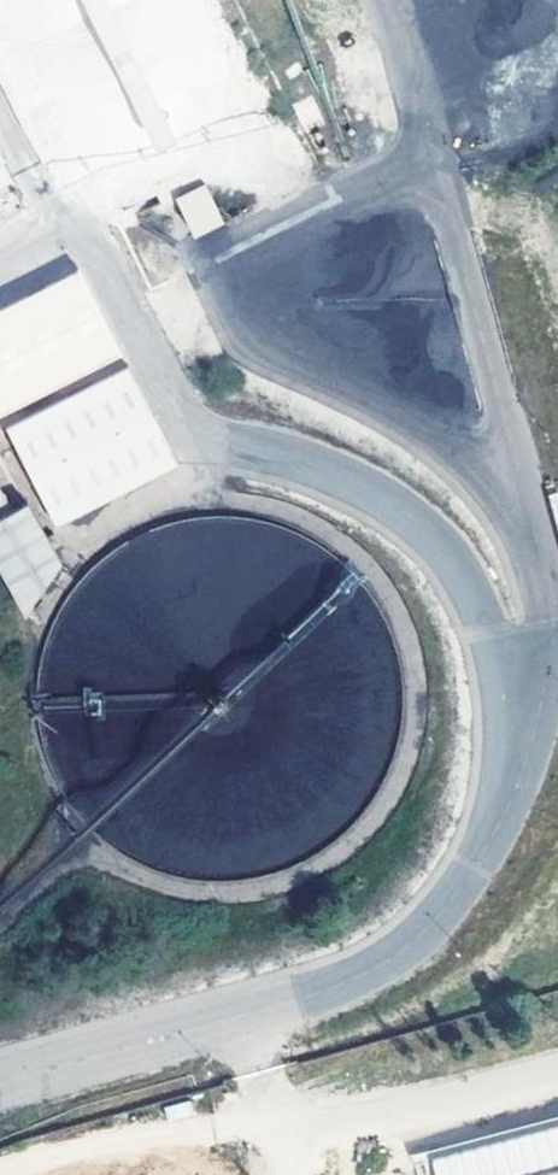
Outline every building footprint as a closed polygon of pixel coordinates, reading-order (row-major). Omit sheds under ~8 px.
[(82,74),(81,94),(107,95),(108,75),(82,74)] [(125,159),(122,104),(55,107),(54,83),(27,85),(31,164),(125,159)] [(174,198),(194,239),(225,223),(205,183),(174,198)] [(79,271),(0,310),(0,417),(122,354),(79,271)] [(128,370),(9,432),(53,529),(176,470),(128,370)] [(28,508),(0,523),(0,571),(27,618),(63,567),(28,508)] [(412,1152),(417,1174),(557,1174),(557,1122),(412,1152)]
